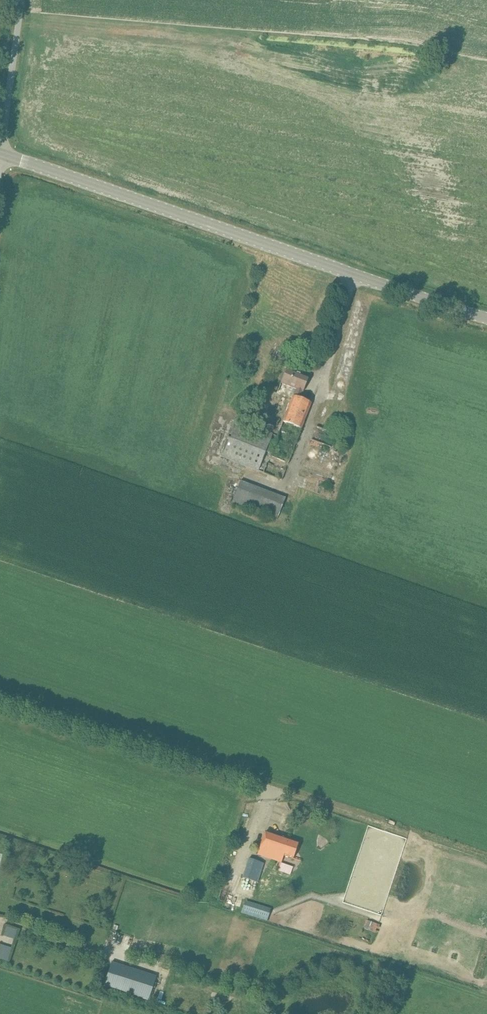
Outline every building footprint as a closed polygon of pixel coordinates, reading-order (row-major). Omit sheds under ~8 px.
[(309,377),(287,368),(281,383),(296,389),(293,396),(283,422),(301,429),(311,403),(299,399),(302,391),(303,392),(309,377)] [(273,434),(235,419),(220,457),(258,472),(273,434)] [(277,520),(286,498),(241,480),(232,503),(277,520)] [(298,843),(266,832),(258,855),(281,863),(284,855),(293,858),(298,843)] [(248,858),(242,877),(258,882),(264,862),(248,858)] [(269,913),(245,905),(242,913),(267,921),(269,913)] [(364,929),(377,934),(381,925),(367,920),(364,929)] [(3,935),(15,939),(18,928),(6,924),(3,935)] [(0,944),(0,958),(7,960),(11,947),(0,944)] [(112,963),(104,986),(148,1000),(156,977),(112,963)]
